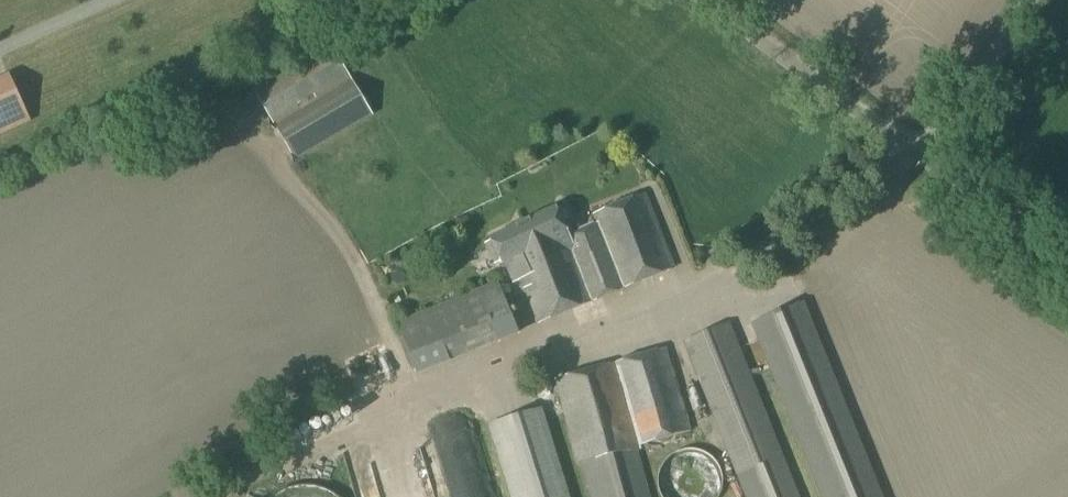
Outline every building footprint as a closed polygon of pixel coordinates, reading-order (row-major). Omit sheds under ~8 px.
[(295,163),(373,116),(330,44),(252,91),(295,163)] [(9,74),(0,78),(0,135),(30,122),(9,74)] [(675,269),(645,194),(591,216),(594,224),(573,233),(560,206),(555,209),(490,240),(505,272),(515,268),(537,325),(675,269)] [(416,375),(518,334),(498,282),(396,324),(416,375)] [(753,324),(822,496),(880,496),(802,305),(753,324)] [(789,474),(728,323),(683,342),(743,493),(744,496),(798,496),(789,474)] [(636,449),(641,448),(640,446),(689,432),(665,348),(554,379),(577,466),(581,465),(590,496),(650,496),(636,449)] [(539,410),(489,426),(511,496),(566,496),(539,410)] [(723,487),(722,481),(721,476),(718,470),(714,465),(710,461),(705,458),(699,456),(693,456),(687,456),(681,457),(675,460),(671,464),(667,468),(664,474),(662,479),(661,485),(661,491),(663,496),(721,496),(722,493),(723,487)]
